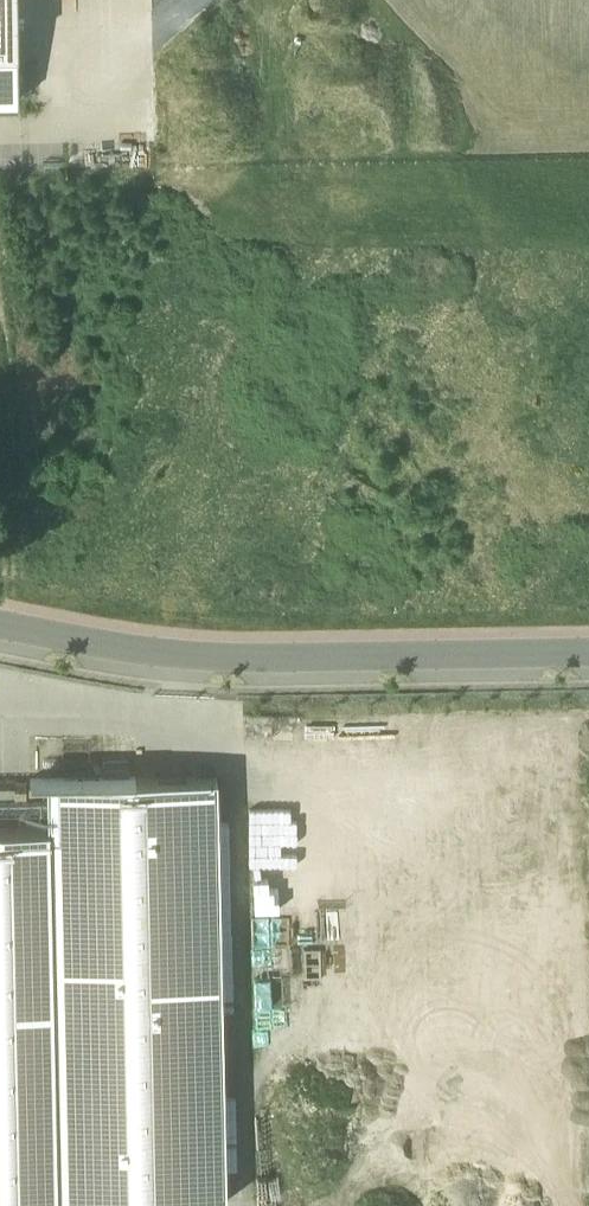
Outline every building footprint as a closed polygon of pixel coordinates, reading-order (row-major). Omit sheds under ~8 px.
[(23,37),(22,0),(0,0),(0,38),(23,37)] [(23,103),(23,37),(0,38),(0,104),(23,103)] [(517,779),(542,754),(531,742),(506,767),(517,779)] [(212,780),(43,785),(45,827),(0,828),(0,1205),(226,1205),(212,780)]
